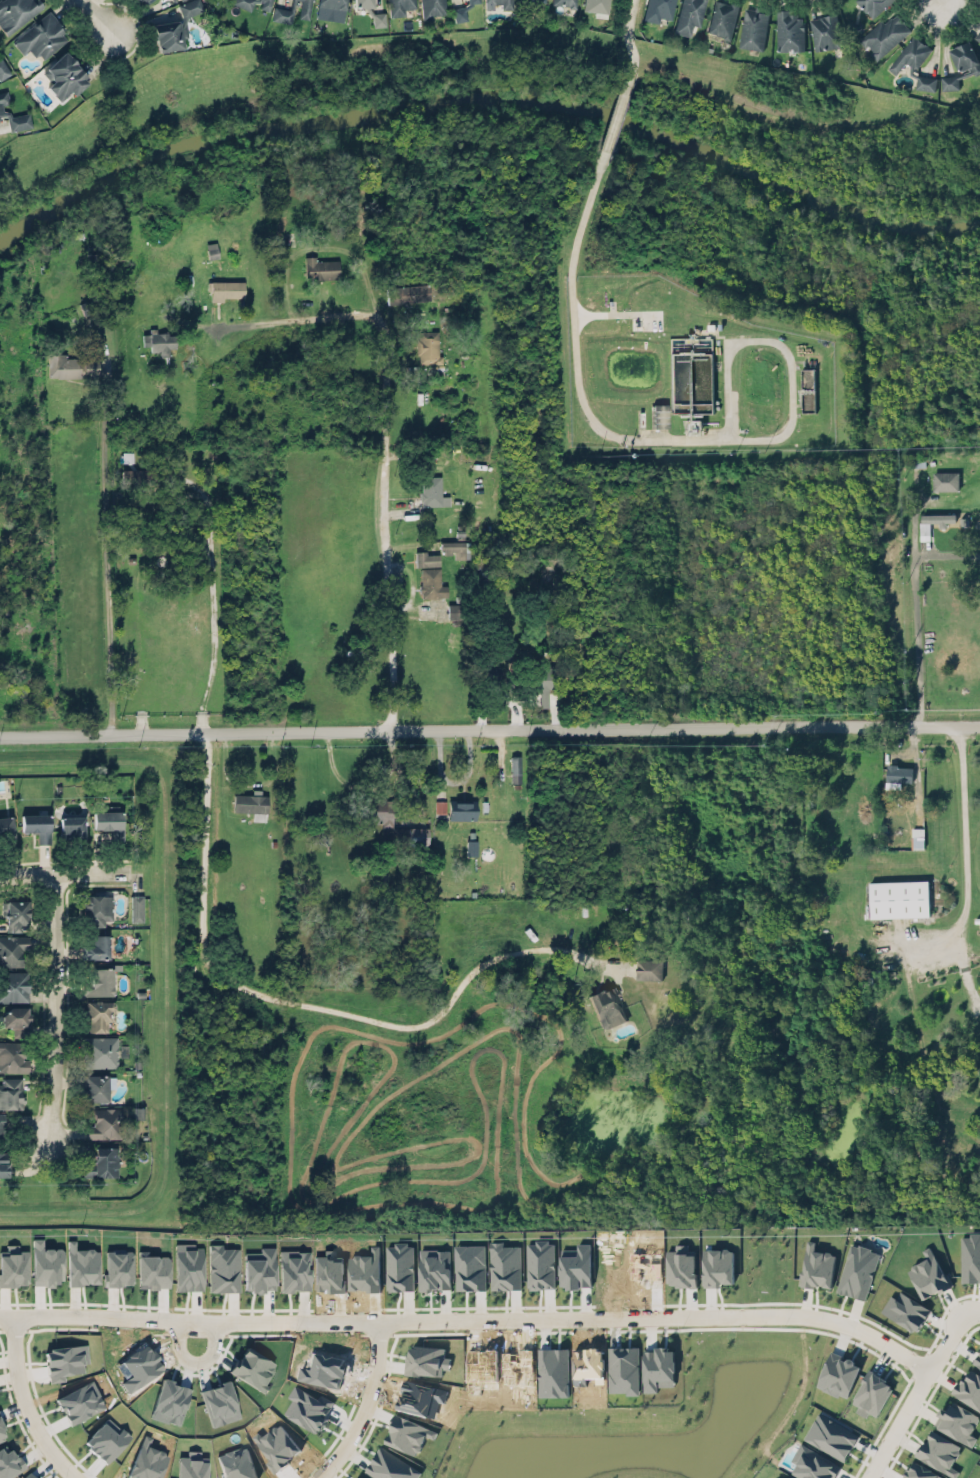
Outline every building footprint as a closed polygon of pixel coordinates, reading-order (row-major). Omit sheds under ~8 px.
[(7,36),(0,27),(0,0),(42,0),(46,5),(7,36)] [(204,10),(199,0),(190,0),(178,5),(184,18),(204,10)] [(273,0),(233,0),(232,2),(250,10),(254,1),(260,1),(261,1),(262,2),(260,7),(269,10),(273,0)] [(290,9),(274,6),(272,19),(290,23),(296,0),(292,0),(290,9)] [(312,0),(301,0),(299,17),(309,19),(312,0)] [(317,8),(319,9),(318,10),(344,14),(346,0),(318,0),(317,8)] [(415,8),(414,0),(387,0),(388,17),(404,16),(404,9),(415,8)] [(418,18),(447,15),(445,0),(417,0),(418,18)] [(469,3),(463,6),(453,8),(456,21),(468,19),(466,10),(473,5),(473,2),(481,1),(481,0),(469,0),(469,3)] [(486,9),(493,8),(493,4),(501,4),(501,10),(514,9),(514,0),(486,0),(486,9)] [(552,4),(552,0),(577,0),(577,8),(569,7),(569,5),(552,4)] [(584,9),(585,0),(610,0),(608,12),(584,9)] [(643,21),(658,23),(659,17),(671,20),(675,0),(647,0),(643,21)] [(690,36),(693,25),(700,27),(705,0),(681,0),(674,33),(690,36)] [(721,0),(715,0),(706,33),(730,39),(739,5),(721,0)] [(872,19),(894,0),(856,0),(872,19)] [(742,2),(734,46),(763,51),(770,8),(755,2),(742,2)] [(778,49),(777,8),(791,8),(791,12),(797,12),(798,16),(803,16),(803,20),(804,20),(805,49),(794,49),(794,46),(788,46),(788,49),(778,49)] [(12,39),(23,55),(30,51),(37,58),(48,60),(70,41),(64,31),(60,23),(51,9),(12,39)] [(815,50),(810,18),(820,16),(820,15),(824,15),(823,14),(830,12),(837,12),(843,45),(815,50)] [(372,13),(372,27),(387,26),(386,13),(372,13)] [(859,41),(880,60),(911,28),(895,13),(886,23),(880,18),(859,41)] [(157,52),(184,48),(182,38),(187,37),(185,21),(152,26),(157,52)] [(896,75),(906,62),(913,67),(911,70),(913,72),(932,48),(913,34),(887,68),(896,75)] [(971,75),(979,72),(979,66),(972,41),(951,47),(959,71),(968,68),(971,75)] [(42,73),(67,51),(89,75),(85,77),(90,83),(76,95),(70,91),(61,98),(47,86),(43,81),(42,73)] [(12,73),(0,80),(0,57),(1,56),(12,73)] [(937,77),(917,75),(916,88),(936,90),(937,77)] [(959,89),(958,75),(941,76),(942,90),(959,89)] [(29,113),(8,117),(6,105),(9,105),(7,92),(0,93),(0,121),(7,120),(9,132),(32,128),(29,113)] [(206,244),(208,259),(218,258),(216,242),(206,244)] [(338,260),(315,261),(315,256),(305,257),(305,280),(339,279),(338,260)] [(210,280),(244,280),(243,288),(244,297),(224,297),(224,301),(211,301),(210,280)] [(430,300),(428,283),(386,288),(387,305),(430,300)] [(438,331),(417,331),(417,364),(443,364),(443,356),(438,356),(438,331)] [(168,354),(168,348),(174,348),(173,332),(142,332),(143,346),(150,346),(150,354),(168,354)] [(97,357),(65,358),(65,354),(48,354),(48,378),(97,377),(97,357)] [(814,387),(814,368),(802,368),(801,387),(814,387)] [(121,486),(169,486),(169,469),(121,469),(121,486)] [(958,471),(932,471),(933,490),(959,490),(958,471)] [(441,496),(441,476),(420,477),(421,506),(449,505),(449,496),(441,496)] [(921,512),(953,511),(954,522),(944,522),(944,525),(937,525),(937,521),(921,521),(921,512)] [(454,558),(469,558),(469,542),(440,542),(440,553),(454,553),(454,558)] [(415,551),(427,550),(427,554),(439,554),(440,566),(416,567),(415,551)] [(421,569),(440,568),(441,585),(448,585),(449,597),(422,598),(422,592),(420,591),(419,585),(422,585),(421,569)] [(448,619),(462,619),(462,605),(448,605),(448,619)] [(555,688),(555,665),(530,665),(530,679),(538,679),(538,707),(547,707),(548,688),(555,688)] [(521,756),(511,756),(510,783),(520,783),(521,756)] [(913,765),(887,764),(886,781),(912,782),(913,765)] [(267,792),(252,792),(252,795),(233,794),(233,812),(267,813),(267,792)] [(428,846),(428,828),(393,828),(393,798),(359,798),(359,823),(382,823),(382,845),(428,846)] [(446,801),(436,801),(435,813),(446,813),(446,801)] [(475,801),(449,801),(448,820),(475,821),(475,801)] [(94,812),(95,829),(101,829),(101,830),(111,829),(111,842),(125,842),(125,827),(123,827),(123,811),(94,812)] [(22,814),(51,813),(52,843),(39,844),(39,831),(22,832),(22,814)] [(60,817),(60,839),(84,838),(83,816),(60,817)] [(13,839),(12,818),(0,818),(0,840),(13,839)] [(476,856),(476,840),(466,840),(466,856),(476,856)] [(869,881),(870,917),(930,916),(929,880),(869,881)] [(85,895),(85,902),(83,902),(84,908),(85,908),(86,926),(105,925),(104,920),(113,919),(113,895),(103,896),(102,894),(85,895)] [(131,895),(131,922),(143,922),(143,895),(131,895)] [(7,932),(27,932),(26,900),(6,901),(7,932)] [(108,935),(87,935),(87,944),(83,944),(84,960),(109,959),(108,935)] [(27,936),(0,937),(0,967),(24,966),(23,951),(27,951),(27,936)] [(636,979),(662,980),(663,959),(637,958),(636,979)] [(94,969),(94,976),(91,976),(91,982),(82,982),(82,996),(113,995),(113,969),(121,969),(121,963),(112,963),(112,968),(94,969)] [(28,1001),(0,1001),(0,971),(28,970),(28,1001)] [(587,995),(601,1027),(604,1028),(608,1026),(608,1027),(629,1020),(618,995),(620,994),(618,989),(615,990),(613,986),(602,991),(600,989),(587,995)] [(85,1032),(107,1033),(107,1021),(114,1021),(114,1001),(85,1001),(85,1032)] [(30,1007),(4,1007),(4,1026),(11,1026),(11,1033),(29,1033),(30,1007)] [(84,1037),(84,1048),(85,1051),(85,1067),(117,1066),(117,1037),(84,1037)] [(29,1072),(0,1070),(0,1040),(26,1041),(25,1056),(22,1056),(22,1059),(29,1060),(29,1072)] [(84,1075),(85,1087),(82,1087),(82,1095),(85,1094),(85,1102),(109,1102),(108,1075),(84,1075)] [(5,1109),(0,1109),(0,1083),(2,1083),(2,1077),(22,1077),(22,1096),(25,1096),(25,1102),(22,1102),(23,1108),(17,1108),(17,1109),(5,1109)] [(86,1125),(86,1140),(122,1139),(122,1127),(125,1127),(124,1118),(123,1118),(122,1108),(114,1108),(114,1107),(106,1107),(105,1108),(94,1109),(94,1120),(93,1120),(93,1124),(86,1125)] [(130,1119),(141,1119),(141,1110),(130,1110),(130,1119)] [(117,1147),(95,1148),(95,1154),(94,1154),(94,1163),(95,1163),(83,1164),(84,1176),(96,1176),(96,1178),(118,1177),(118,1167),(119,1166),(119,1158),(117,1156),(117,1147)] [(8,1152),(0,1152),(0,1176),(8,1176),(8,1152)] [(961,1280),(979,1280),(979,1235),(979,1230),(969,1230),(969,1235),(960,1235),(961,1280)] [(801,1284),(831,1288),(836,1253),(814,1250),(815,1241),(806,1239),(801,1284)] [(490,1241),(491,1289),(521,1289),(520,1245),(504,1245),(504,1241),(490,1241)] [(556,1288),(555,1241),(527,1242),(528,1288),(556,1288)] [(879,1251),(864,1297),(835,1290),(849,1242),(857,1244),(858,1241),(872,1245),(871,1249),(879,1251)] [(386,1246),(386,1290),(414,1290),(413,1242),(394,1243),(394,1245),(386,1246)] [(203,1290),(202,1244),(174,1245),(175,1291),(203,1290)] [(209,1292),(239,1292),(239,1248),(222,1248),(222,1244),(208,1244),(209,1292)] [(931,1245),(922,1249),(926,1258),(907,1268),(923,1299),(951,1285),(931,1245)] [(275,1291),(274,1247),(260,1247),(260,1252),(243,1252),(244,1291),(275,1291)] [(450,1248),(419,1249),(421,1289),(451,1288),(450,1248)] [(279,1251),(279,1291),(310,1291),(309,1250),(279,1251)] [(931,1308),(900,1291),(896,1298),(891,1294),(881,1312),(917,1332),(931,1308)] [(48,1383),(64,1381),(63,1375),(83,1372),(82,1363),(88,1363),(86,1345),(44,1350),(48,1383)] [(409,1373),(442,1374),(443,1346),(409,1345),(409,1373)] [(644,1392),(658,1391),(658,1386),(675,1386),(674,1348),(655,1348),(655,1349),(644,1350),(644,1392)] [(861,1364),(830,1351),(816,1386),(847,1399),(861,1364)] [(968,1367),(952,1393),(979,1410),(979,1374),(968,1367)] [(856,1411),(866,1416),(869,1411),(877,1416),(894,1383),(868,1370),(852,1402),(858,1405),(856,1411)] [(104,1408),(90,1378),(55,1395),(69,1424),(104,1408)] [(240,1418),(228,1381),(200,1390),(211,1427),(240,1418)] [(973,1446),(977,1437),(970,1434),(979,1415),(953,1401),(948,1409),(943,1406),(933,1425),(973,1446)] [(844,1461),(859,1434),(818,1412),(804,1439),(844,1461)] [(106,1464),(130,1436),(120,1428),(115,1434),(100,1421),(81,1443),(106,1464)] [(962,1446),(932,1429),(916,1456),(955,1477),(959,1470),(951,1466),(962,1446)] [(791,1473),(801,1477),(832,1477),(840,1463),(800,1442),(791,1460),(796,1463),(791,1473)] [(24,1470),(8,1443),(0,1448),(0,1477),(9,1477),(24,1470)] [(248,1445),(216,1455),(223,1477),(258,1477),(248,1445)] [(422,1469),(380,1446),(365,1473),(375,1477),(417,1477),(422,1469)] [(199,1457),(199,1451),(186,1451),(186,1457),(177,1456),(177,1477),(206,1477),(207,1457),(199,1457)] [(944,1475),(912,1460),(904,1477),(943,1477),(944,1475)]
